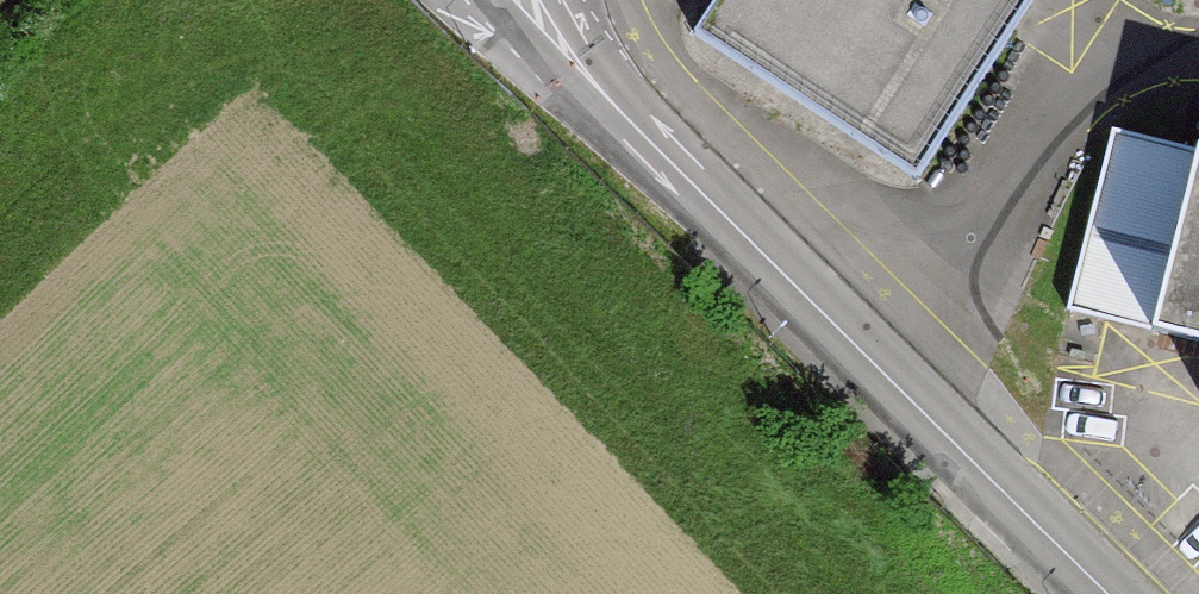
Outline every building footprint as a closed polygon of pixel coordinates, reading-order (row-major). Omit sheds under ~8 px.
[(702,35),(926,178),(1040,0),(724,0),(702,35)] [(1122,132),(1079,316),(1198,348),(1198,152),(1122,132)]
